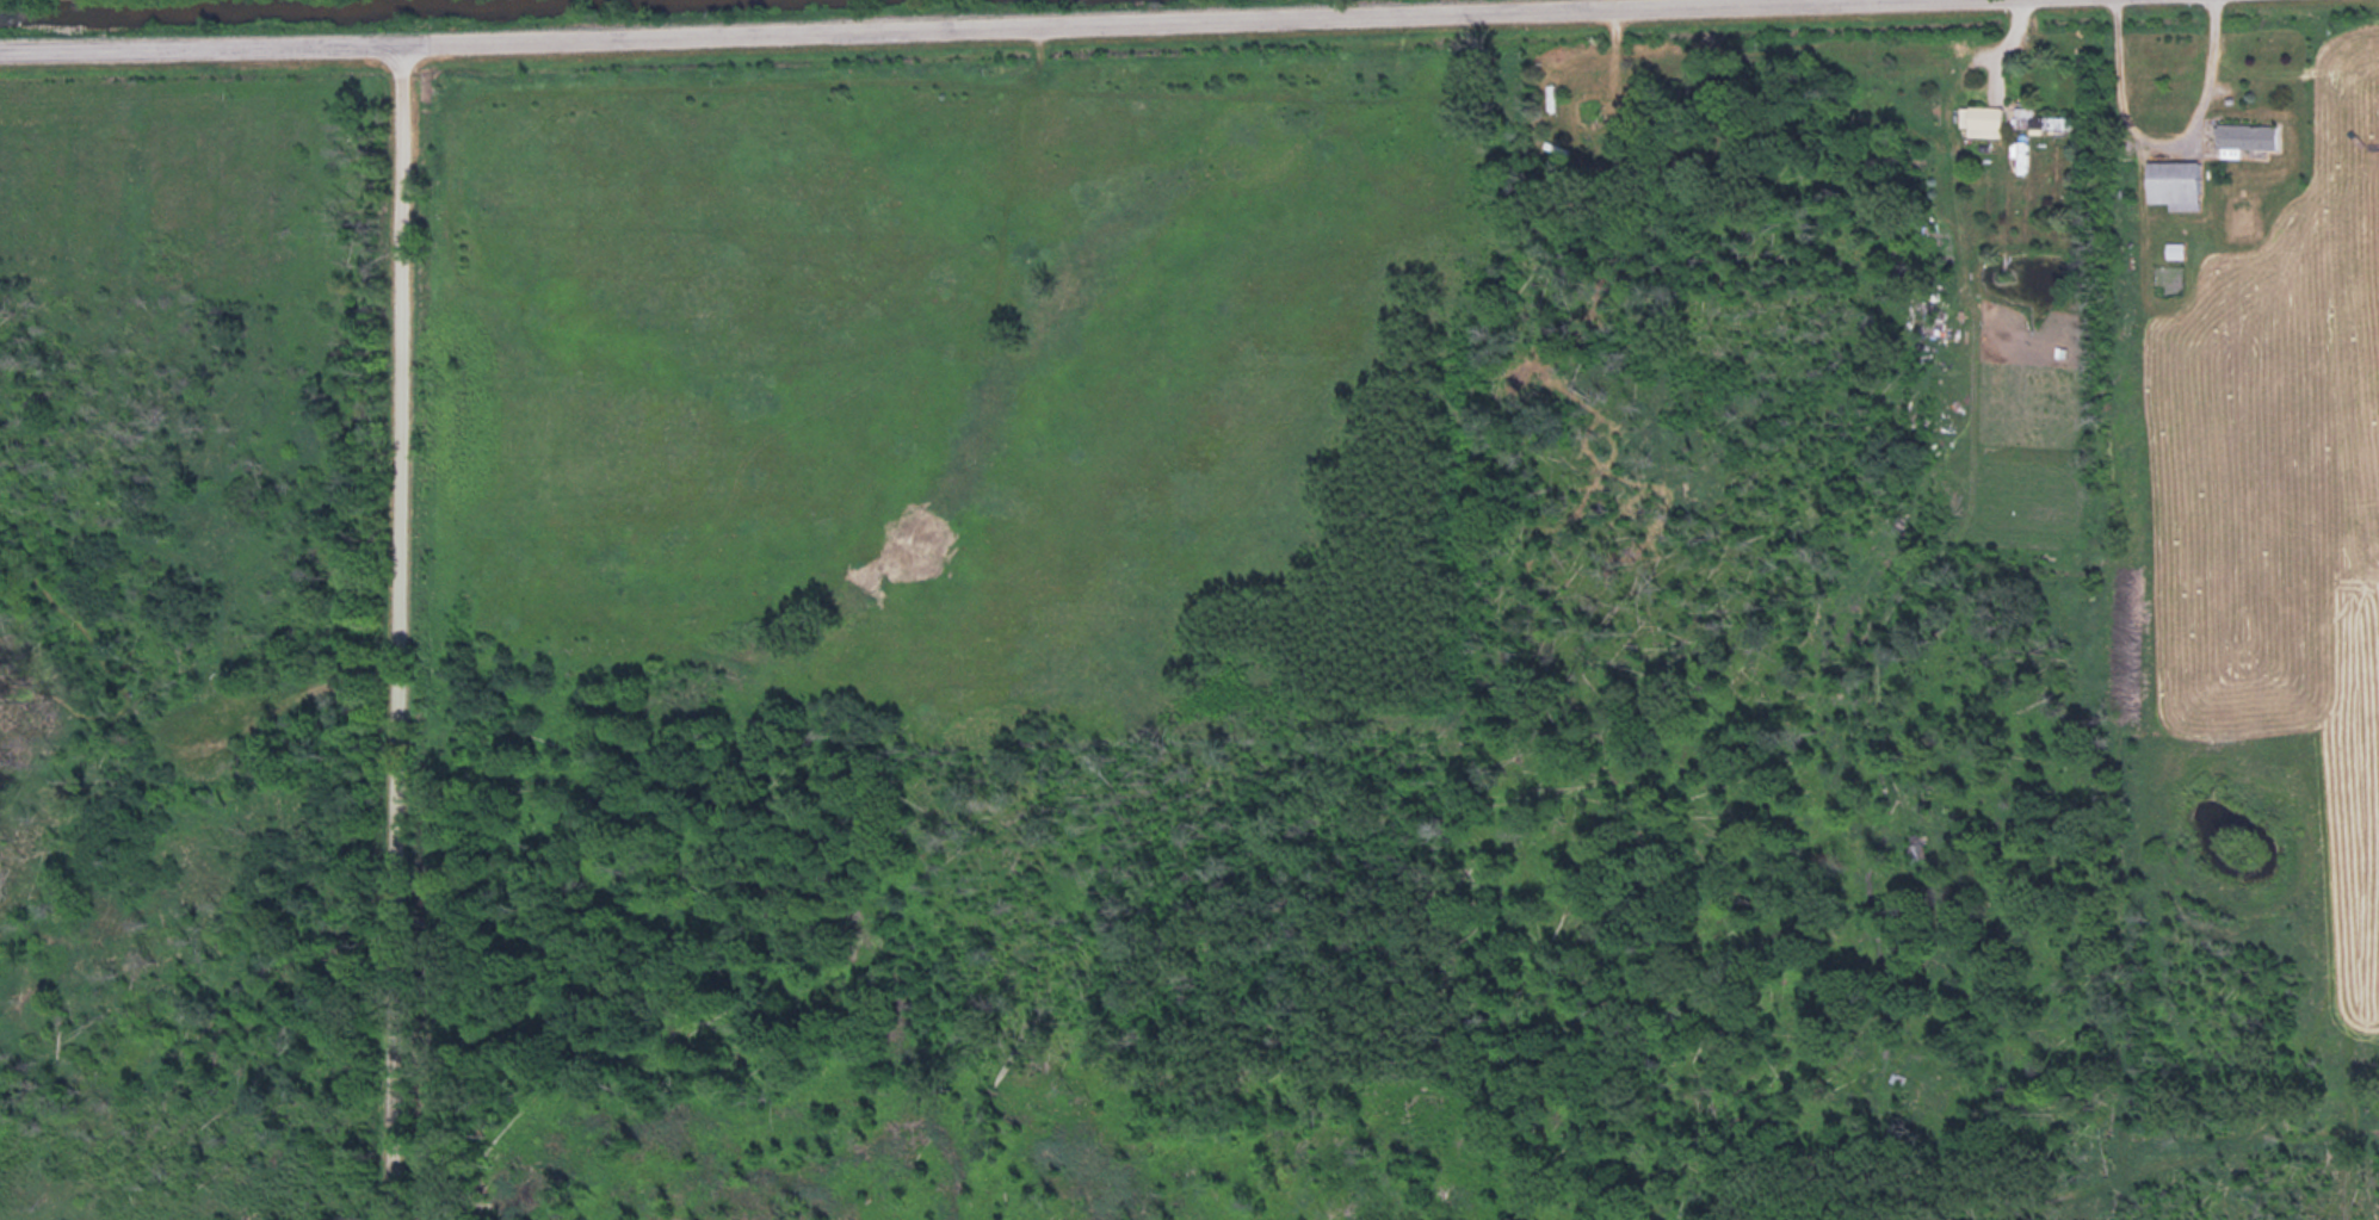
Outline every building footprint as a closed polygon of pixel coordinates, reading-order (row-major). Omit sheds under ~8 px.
[(2002,135),(2002,104),(1966,105),(1967,135),(2002,135)] [(2032,104),(2013,104),(2014,129),(2072,128),(2072,113),(2032,114),(2032,104)] [(2217,146),(2278,146),(2278,123),(2217,123),(2217,146)] [(2169,201),(2169,208),(2198,208),(2199,159),(2146,158),(2145,201),(2169,201)]
